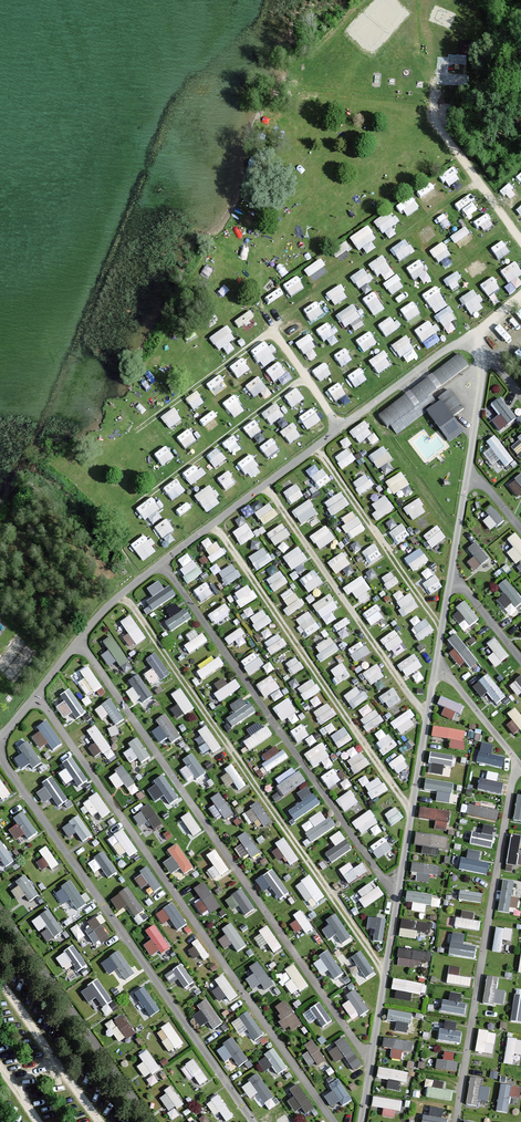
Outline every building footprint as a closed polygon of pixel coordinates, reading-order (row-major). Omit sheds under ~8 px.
[(420,189),(422,199),(437,195),(434,185),(420,189)] [(407,213),(419,206),(414,196),(401,204),(407,213)] [(444,228),(458,218),(450,207),(436,217),(444,228)] [(389,211),(377,220),(389,235),(400,226),(389,211)] [(486,236),(498,227),(487,212),(475,221),(486,236)] [(422,240),(437,235),(432,222),(417,227),(422,240)] [(351,236),(359,248),(378,236),(370,223),(351,236)] [(452,233),(459,246),(474,238),(467,225),(452,233)] [(401,259),(415,248),(406,237),(392,248),(401,259)] [(498,257),(510,251),(504,240),(493,246),(498,257)] [(437,260),(451,254),(446,242),(432,248),(437,260)] [(372,261),(384,280),(396,273),(384,253),(372,261)] [(474,274),(486,266),(479,255),(467,263),(474,274)] [(321,257),(305,269),(310,275),(326,263),(321,257)] [(415,278),(428,270),(421,258),(408,266),(415,278)] [(510,280),(520,273),(520,266),(516,259),(502,269),(510,280)] [(351,276),(360,287),(373,277),(364,266),(351,276)] [(392,293),(405,285),(398,273),(384,282),(392,293)] [(292,293),(305,285),(298,274),(285,283),(292,293)] [(490,293),(500,285),(494,276),(483,284),(490,293)] [(333,302),(348,296),(343,283),(328,289),(333,302)] [(432,306),(445,297),(437,284),(424,293),(432,306)] [(370,310),(386,298),(378,286),(361,298),(370,310)] [(473,314),(485,305),(474,288),(461,296),(473,314)] [(303,309),(310,320),(325,311),(317,299),(303,309)] [(408,319),(421,312),(416,300),(402,306),(408,319)] [(337,313),(346,326),(362,316),(354,303),(337,313)] [(449,304),(436,314),(445,325),(458,314),(449,304)] [(288,332),(302,327),(297,314),(283,320),(288,332)] [(379,323),(387,334),(400,325),(392,314),(379,323)] [(422,340),(438,331),(431,319),(415,328),(422,340)] [(318,327),(324,339),(336,333),(331,321),(318,327)] [(209,337),(218,349),(225,344),(228,350),(237,343),(225,326),(209,337)] [(364,350),(378,340),(370,329),(356,339),(364,350)] [(301,352),(315,347),(311,334),(297,339),(301,352)] [(401,355),(415,345),(407,334),(393,343),(401,355)] [(266,339),(254,347),(261,359),(273,352),(266,339)] [(335,353),(340,364),(353,359),(348,347),(335,353)] [(378,371),(394,362),(386,349),(371,357),(378,371)] [(231,364),(239,375),(252,367),(245,355),(231,364)] [(441,389),(469,368),(459,355),(431,376),(441,389)] [(268,368),(283,384),(293,375),(278,359),(268,368)] [(315,369),(320,378),(332,372),(327,362),(315,369)] [(356,386),(369,378),(361,366),(349,374),(356,386)] [(221,373),(207,382),(215,393),(229,384),(221,373)] [(253,397),(268,385),(259,374),(244,386),(253,397)] [(441,389),(431,376),(428,379),(437,392),(441,389)] [(409,393),(419,406),(437,392),(428,379),(409,393)] [(335,400),(349,391),(341,380),(328,389),(335,400)] [(295,404),(307,396),(300,385),(287,393),(295,404)] [(454,417),(464,410),(450,392),(426,410),(440,428),(454,417)] [(225,401),(236,415),(245,407),(234,393),(225,401)] [(419,406),(409,393),(405,396),(415,409),(417,407),(419,406)] [(388,429),(415,409),(405,396),(378,416),(388,429)] [(501,396),(485,409),(501,429),(518,416),(501,396)] [(268,420),(284,415),(279,402),(264,408),(268,420)] [(171,426),(183,418),(176,406),(163,415),(171,426)] [(310,424),(321,417),(314,406),(303,413),(310,424)] [(454,417),(440,428),(450,442),(464,431),(454,417)] [(357,441),(374,433),(368,419),(351,427),(357,441)] [(282,429),(291,441),(302,433),(293,421),(282,429)] [(185,445),(197,439),(191,428),(179,434),(185,445)] [(229,451),(243,445),(238,433),(224,440),(229,451)] [(496,433),(487,440),(492,446),(482,454),(491,465),(501,457),(507,464),(515,457),(496,433)] [(274,436),(261,445),(269,456),(282,446),(274,436)] [(511,443),(520,456),(520,436),(511,443)] [(167,444),(156,452),(164,463),(175,454),(167,444)] [(385,444),(370,453),(378,467),(394,457),(385,444)] [(217,447),(208,455),(217,465),(226,457),(217,447)] [(352,447),(336,453),(341,466),(356,460),(352,447)] [(239,461),(252,477),(263,468),(251,453),(239,461)] [(318,460),(305,470),(318,488),(331,479),(318,460)] [(229,469),(218,477),(225,488),(237,480),(229,469)] [(387,478),(393,493),(403,488),(405,494),(413,490),(404,470),(387,478)] [(353,481),(361,492),(375,483),(367,471),(353,481)] [(520,493),(520,474),(509,483),(518,495),(520,493)] [(207,510),(222,500),(211,483),(196,493),(207,510)] [(291,501),(304,495),(298,483),(285,489),(291,501)] [(370,503),(380,517),(395,506),(386,492),(370,503)] [(137,506),(146,518),(162,507),(152,495),(137,506)] [(251,504),(264,523),(277,514),(264,495),(251,504)] [(413,518),(428,508),(420,496),(405,505),(413,518)] [(295,508),(310,528),(323,518),(309,498),(295,508)] [(163,536),(175,527),(168,517),(155,525),(163,536)] [(240,543),(256,535),(249,521),(233,530),(240,543)] [(268,532),(275,544),(292,533),(284,521),(268,532)] [(399,541),(411,532),(403,521),(391,530),(399,541)] [(320,547),(336,537),(327,523),(311,534),(320,547)] [(438,523),(424,534),(433,546),(448,535),(438,523)] [(517,563),(520,560),(520,535),(517,530),(501,543),(517,563)] [(148,531),(133,542),(141,553),(156,542),(148,531)] [(213,533),(202,540),(213,560),(224,553),(213,533)] [(477,539),(468,547),(474,554),(468,560),(475,569),(491,556),(477,539)] [(371,562),(384,554),(376,541),(363,549),(371,562)] [(291,568),(308,557),(300,544),(283,555),(291,568)] [(406,556),(415,569),(430,558),(421,545),(406,556)] [(267,546),(250,553),(256,568),(273,560),(267,546)] [(190,550),(177,558),(189,579),(203,572),(190,550)] [(345,551),(329,559),(335,571),(352,563),(345,551)] [(225,582),(241,576),(235,563),(220,569),(225,582)] [(300,578),(310,590),(324,580),(315,567),(300,578)] [(267,578),(275,589),(288,580),(281,569),(267,578)] [(383,575),(389,586),(400,580),(393,569),(383,575)] [(431,592),(443,584),(436,572),(424,580),(431,592)] [(365,574),(347,583),(354,598),(372,589),(365,574)] [(163,576),(148,586),(154,595),(147,599),(154,608),(175,594),(163,576)] [(498,598),(512,614),(520,606),(520,592),(507,577),(498,584),(505,592),(498,598)] [(202,600),(215,591),(207,580),(194,589),(202,600)] [(250,582),(234,592),(242,605),(258,595),(250,582)] [(341,614),(328,594),(314,602),(327,622),(341,614)] [(467,600),(452,611),(465,629),(481,618),(467,600)] [(172,615),(181,609),(177,602),(167,608),(172,615)] [(217,625),(233,614),(225,602),(209,613),(217,625)] [(364,609),(370,623),(384,617),(379,603),(364,609)] [(173,629),(192,614),(185,606),(166,621),(173,629)] [(266,608),(251,615),(257,628),(272,621),(266,608)] [(309,609),(297,617),(309,633),(320,625),(309,609)] [(420,639),(433,630),(421,612),(408,621),(420,639)] [(131,613),(115,624),(131,647),(147,636),(131,613)] [(200,626),(182,634),(189,650),(207,642),(200,626)] [(381,638),(389,650),(404,639),(396,628),(381,638)] [(474,669),(481,664),(459,630),(449,637),(455,647),(451,650),(460,665),(468,660),(474,669)] [(116,633),(104,638),(108,649),(102,651),(108,664),(119,659),(124,669),(131,666),(116,633)] [(331,634),(314,645),(324,658),(340,647),(331,634)] [(496,635),(482,646),(497,664),(511,653),(496,635)] [(363,639),(349,648),(356,660),(370,651),(363,639)] [(156,650),(146,657),(153,666),(145,672),(153,684),(172,671),(156,650)] [(203,676),(226,663),(218,651),(196,663),(203,676)] [(399,662),(407,675),(424,665),(415,652),(399,662)] [(339,680),(351,673),(343,661),(332,668),(339,680)] [(86,677),(80,681),(88,695),(103,686),(89,662),(80,667),(86,677)] [(372,683),(385,673),(377,662),(364,671),(372,683)] [(143,700),(154,693),(139,672),(129,678),(134,685),(124,691),(132,701),(140,695),(143,700)] [(488,672),(474,684),(493,705),(507,693),(488,672)] [(272,673),(257,683),(266,696),(281,685),(272,673)] [(510,683),(519,695),(520,693),(520,675),(510,683)] [(212,684),(223,699),(242,684),(236,677),(229,682),(224,676),(212,684)] [(306,698),(322,688),(314,676),(298,686),(306,698)] [(353,706),(367,698),(359,685),(345,692),(353,706)] [(172,692),(186,713),(196,707),(182,686),(172,692)] [(395,686),(380,694),(388,708),(403,699),(395,686)] [(61,694),(65,699),(57,705),(65,716),(73,711),(77,717),(88,710),(71,687),(61,694)] [(446,705),(442,712),(455,718),(463,703),(443,693),(439,702),(446,705)] [(235,710),(227,715),(233,725),(255,710),(244,694),(231,703),(235,710)] [(117,723),(126,718),(113,696),(96,706),(102,717),(111,712),(117,723)] [(280,720),(297,711),(290,696),(272,706),(280,720)] [(330,701),(314,709),(321,721),(337,713),(330,701)] [(504,713),(518,732),(520,730),(520,711),(517,704),(504,713)] [(392,720),(401,733),(421,720),(411,707),(392,720)] [(366,727),(383,721),(379,709),(362,714),(366,727)] [(169,734),(173,740),(182,735),(166,711),(157,717),(161,723),(153,729),(160,740),(169,734)] [(48,718),(38,724),(41,729),(33,735),(41,746),(48,741),(53,748),(64,741),(48,718)] [(252,735),(245,739),(250,747),(271,734),(261,718),(247,727),(252,735)] [(89,744),(96,754),(104,749),(109,757),(117,752),(96,722),(87,728),(95,740),(89,744)] [(303,722),(291,729),(299,740),(310,732),(303,722)] [(206,754),(221,744),(208,723),(200,728),(207,741),(200,745),(206,754)] [(435,723),(433,734),(452,737),(451,745),(465,748),(468,729),(435,723)] [(331,733),(339,746),(353,737),(345,724),(331,733)] [(386,752),(396,742),(387,732),(376,741),(386,752)] [(139,734),(129,741),(132,746),(125,750),(134,764),(151,753),(139,734)] [(23,767),(31,761),(35,766),(44,759),(28,738),(19,745),(23,750),(15,756),(23,767)] [(305,752),(314,765),(332,753),(323,740),(305,752)] [(479,761),(504,765),(505,753),(494,752),(496,742),(481,740),(479,761)] [(260,754),(269,768),(288,757),(279,742),(260,754)] [(443,772),(445,762),(454,764),(456,754),(432,749),(428,769),(443,772)] [(363,750),(348,758),(355,771),(370,763),(363,750)] [(183,758),(187,763),(181,768),(190,781),(207,770),(193,751),(183,758)] [(391,760),(398,771),(409,764),(402,753),(391,760)] [(63,761),(67,767),(60,772),(67,783),(75,778),(80,785),(90,778),(73,754),(63,761)] [(133,792),(140,787),(125,763),(109,773),(118,787),(126,781),(133,792)] [(226,784),(236,780),(239,787),(245,784),(237,764),(221,771),(226,784)] [(329,786),(342,778),(335,767),(322,775),(329,786)] [(284,794),(307,780),(301,769),(278,783),(284,794)] [(156,777),(159,782),(151,787),(159,800),(175,790),(163,772),(156,777)] [(491,780),(480,778),(478,787),(505,793),(509,776),(493,772),(491,780)] [(1,793),(4,798),(12,794),(0,773),(0,794),(1,793)] [(54,796),(59,804),(69,798),(54,774),(43,780),(46,785),(38,790),(45,801),(54,796)] [(381,775),(366,783),(373,797),(388,788),(381,775)] [(438,788),(437,799),(452,800),(453,779),(426,777),(426,787),(438,788)] [(298,791),(303,798),(289,808),(296,819),(322,801),(309,783),(298,791)] [(343,809),(360,801),(353,789),(337,796),(343,809)] [(83,801),(98,821),(113,810),(98,790),(83,801)] [(253,820),(261,816),(265,824),(273,821),(262,800),(247,807),(253,820)] [(149,819),(156,827),(165,820),(150,802),(133,815),(141,825),(149,819)] [(498,817),(500,806),(470,803),(469,814),(498,817)] [(386,812),(393,823),(404,815),(397,804),(386,812)] [(437,819),(435,826),(448,828),(451,810),(422,804),(419,815),(437,819)] [(361,832),(379,821),(372,808),(353,819),(361,832)] [(18,821),(10,828),(18,837),(25,831),(30,837),(40,828),(23,809),(14,816),(18,821)] [(181,817),(194,836),(204,829),(191,810),(181,817)] [(334,828),(327,810),(302,820),(309,838),(334,828)] [(71,836),(77,831),(84,840),(94,833),(79,813),(63,825),(71,836)] [(472,842),(494,844),(495,823),(485,822),(484,831),(473,830),(472,842)] [(127,851),(130,856),(138,851),(125,827),(109,836),(119,855),(127,851)] [(336,844),(325,851),(332,861),(353,846),(340,828),(330,836),(336,844)] [(248,829),(238,834),(243,841),(236,845),(243,858),(260,848),(248,829)] [(417,830),(416,842),(423,843),(422,851),(446,854),(449,834),(417,830)] [(520,862),(520,850),(520,832),(511,832),(509,862),(520,862)] [(379,857),(394,846),(385,834),(370,845),(379,857)] [(2,857),(7,864),(17,858),(2,837),(0,839),(0,859),(2,857)] [(279,858),(286,854),(292,863),(301,857),(287,837),(272,847),(279,858)] [(172,871),(181,865),(186,872),(195,866),(179,841),(168,848),(172,855),(164,860),(172,871)] [(45,855),(38,860),(45,870),(59,860),(47,843),(40,849),(45,855)] [(216,846),(207,853),(214,864),(208,868),(216,879),(232,868),(216,846)] [(481,858),(482,848),(469,847),(468,856),(461,855),(460,867),(490,870),(491,859),(481,858)] [(109,876),(119,870),(105,849),(96,855),(109,876)] [(369,870),(363,860),(355,865),(351,859),(337,868),(346,884),(369,870)] [(411,877),(429,880),(430,871),(439,872),(440,863),(414,859),(411,877)] [(150,866),(135,875),(142,886),(150,881),(156,889),(162,885),(150,866)] [(272,884),(280,897),(291,890),(274,866),(257,877),(265,889),(272,884)] [(312,872),(296,882),(311,907),(327,897),(312,872)] [(27,892),(30,898),(39,893),(29,875),(11,885),(18,897),(27,892)] [(513,895),(516,879),(505,877),(499,908),(510,910),(511,904),(519,905),(520,896),(513,895)] [(79,907),(88,902),(73,878),(55,890),(63,902),(72,896),(79,907)] [(206,879),(195,885),(202,897),(197,900),(204,913),(220,904),(206,879)] [(383,893),(372,879),(353,893),(358,900),(360,898),(366,906),(383,893)] [(120,909),(127,904),(135,915),(146,908),(129,885),(112,897),(120,909)] [(235,910),(241,906),(246,913),(257,906),(243,886),(226,897),(235,910)] [(461,887),(460,897),(482,901),(484,891),(461,887)] [(414,899),(414,908),(426,909),(427,902),(441,904),(441,898),(434,897),(434,891),(408,888),(407,898),(414,899)] [(65,902),(70,912),(77,908),(73,898),(65,902)] [(50,906),(33,918),(48,940),(65,928),(50,906)] [(297,918),(291,921),(298,933),(313,925),(303,907),(294,912),(297,918)] [(457,916),(457,926),(481,927),(482,918),(475,918),(475,909),(464,909),(463,916),(457,916)] [(324,928),(330,937),(338,931),(344,941),(353,935),(337,911),(327,917),(331,923),(324,928)] [(92,926),(87,929),(95,943),(109,934),(98,914),(88,919),(92,926)] [(376,926),(376,938),(385,939),(386,915),(369,914),(368,925),(376,926)] [(418,937),(419,928),(432,930),(434,921),(404,915),(400,933),(418,937)] [(232,920),(223,926),(227,932),(220,937),(226,946),(233,941),(238,949),(248,943),(232,920)] [(157,921),(146,928),(152,938),(145,942),(153,956),(171,944),(157,921)] [(275,950),(283,946),(271,924),(255,933),(262,946),(270,942),(275,950)] [(503,950),(503,938),(513,938),(513,926),(495,925),(494,949),(503,950)] [(478,945),(464,942),(466,933),(455,930),(450,951),(476,957),(478,945)] [(74,963),(79,970),(89,963),(75,942),(56,955),(65,969),(74,963)] [(420,958),(431,959),(432,949),(400,946),(398,963),(420,965),(420,958)] [(110,972),(119,966),(127,978),(136,971),(120,948),(101,961),(110,972)] [(336,977),(345,971),(331,948),(314,959),(323,972),(330,968),(336,977)] [(367,976),(376,970),(362,948),(353,954),(367,976)] [(248,976),(260,993),(276,982),(259,959),(249,966),(253,972),(248,976)] [(166,972),(173,982),(180,978),(185,986),(195,979),(183,961),(166,972)] [(473,975),(461,973),(462,965),(450,964),(448,981),(471,984),(473,975)] [(225,971),(216,977),(221,984),(213,989),(220,999),(226,995),(230,1000),(240,994),(225,971)] [(507,988),(499,987),(500,974),(488,973),(484,1000),(505,1003),(507,988)] [(395,975),(392,987),(425,993),(427,982),(395,975)] [(98,977),(82,988),(96,1009),(113,997),(98,977)] [(151,1014),(161,1008),(146,984),(136,990),(151,1014)] [(356,986),(347,992),(351,998),(344,1003),(355,1018),(371,1006),(356,986)] [(468,1002),(462,1001),(463,991),(452,990),(450,998),(443,997),(441,1009),(467,1013),(468,1002)] [(520,1020),(520,992),(516,991),(510,1018),(520,1020)] [(200,1008),(193,1013),(201,1025),(209,1020),(214,1027),(224,1020),(208,996),(197,1003),(200,1008)] [(286,997),(274,1006),(290,1028),(302,1020),(286,997)] [(141,999),(135,1003),(143,1018),(150,1015),(141,999)] [(411,1030),(412,1009),(389,1007),(389,1018),(398,1019),(397,1029),(411,1030)] [(232,1020),(242,1034),(248,1029),(255,1039),(266,1032),(250,1008),(232,1020)] [(108,1021),(119,1041),(136,1032),(126,1012),(108,1021)] [(463,1040),(463,1029),(457,1029),(457,1019),(447,1018),(447,1026),(440,1026),(440,1039),(463,1040)] [(170,1020),(157,1030),(172,1050),(185,1040),(170,1020)] [(479,1028),(477,1050),(495,1051),(497,1029),(479,1028)] [(394,1046),(392,1055),(401,1058),(404,1047),(412,1050),(414,1041),(386,1033),(384,1044),(394,1046)] [(520,1052),(520,1036),(508,1035),(506,1061),(515,1062),(515,1052),(520,1052)] [(236,1036),(218,1045),(225,1059),(234,1055),(239,1064),(248,1059),(236,1036)] [(139,1053),(144,1060),(138,1063),(145,1076),(161,1066),(149,1047),(139,1053)] [(276,1047),(260,1057),(271,1076),(288,1066),(276,1047)] [(445,1057),(438,1057),(437,1067),(458,1069),(459,1060),(454,1060),(455,1050),(446,1049),(445,1057)] [(200,1083),(209,1077),(196,1055),(187,1061),(200,1083)] [(402,1079),(409,1080),(411,1069),(381,1065),(378,1083),(401,1087),(402,1079)] [(250,1096),(260,1091),(264,1100),(274,1095),(261,1072),(243,1082),(250,1096)] [(467,1101),(480,1103),(481,1096),(490,1097),(492,1085),(482,1084),(483,1075),(472,1073),(467,1101)] [(340,1075),(329,1081),(334,1089),(326,1094),(334,1108),(353,1097),(340,1075)] [(447,1087),(448,1080),(427,1077),(426,1084),(447,1087)] [(297,1113),(314,1102),(300,1080),(290,1086),(295,1094),(288,1098),(297,1113)] [(511,1094),(520,1094),(520,1092),(520,1083),(501,1081),(499,1109),(510,1110),(511,1094)] [(174,1084),(159,1094),(170,1110),(185,1100),(174,1084)] [(454,1097),(455,1087),(428,1086),(428,1096),(454,1097)] [(215,1112),(220,1109),(227,1119),(235,1114),(220,1092),(207,1101),(215,1112)] [(385,1106),(383,1114),(399,1116),(402,1098),(374,1094),(373,1104),(385,1106)] [(423,1121),(448,1121),(449,1116),(443,1116),(444,1106),(433,1104),(432,1114),(424,1113),(423,1121)] [(271,1119),(273,1121),(294,1121),(287,1110),(271,1119)]
